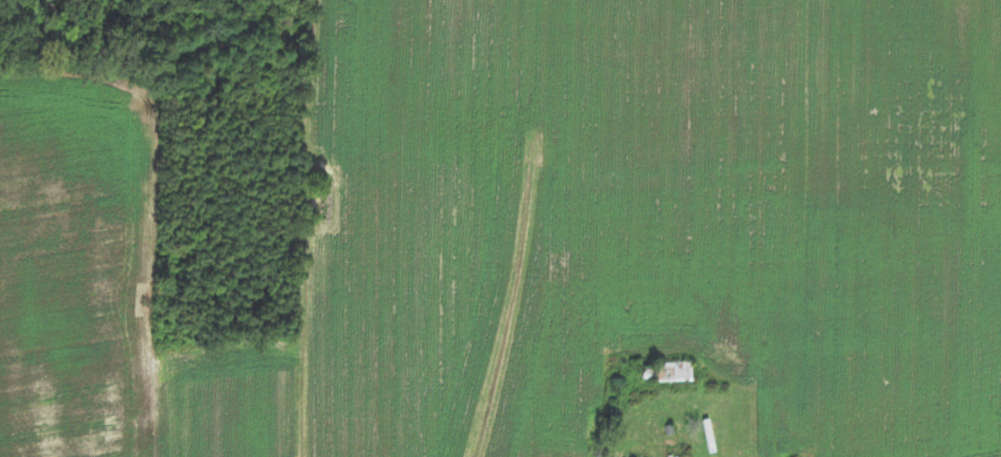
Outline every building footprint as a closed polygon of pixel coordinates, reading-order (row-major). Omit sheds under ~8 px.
[(692,364),(645,364),(645,383),(692,383),(692,364)]
